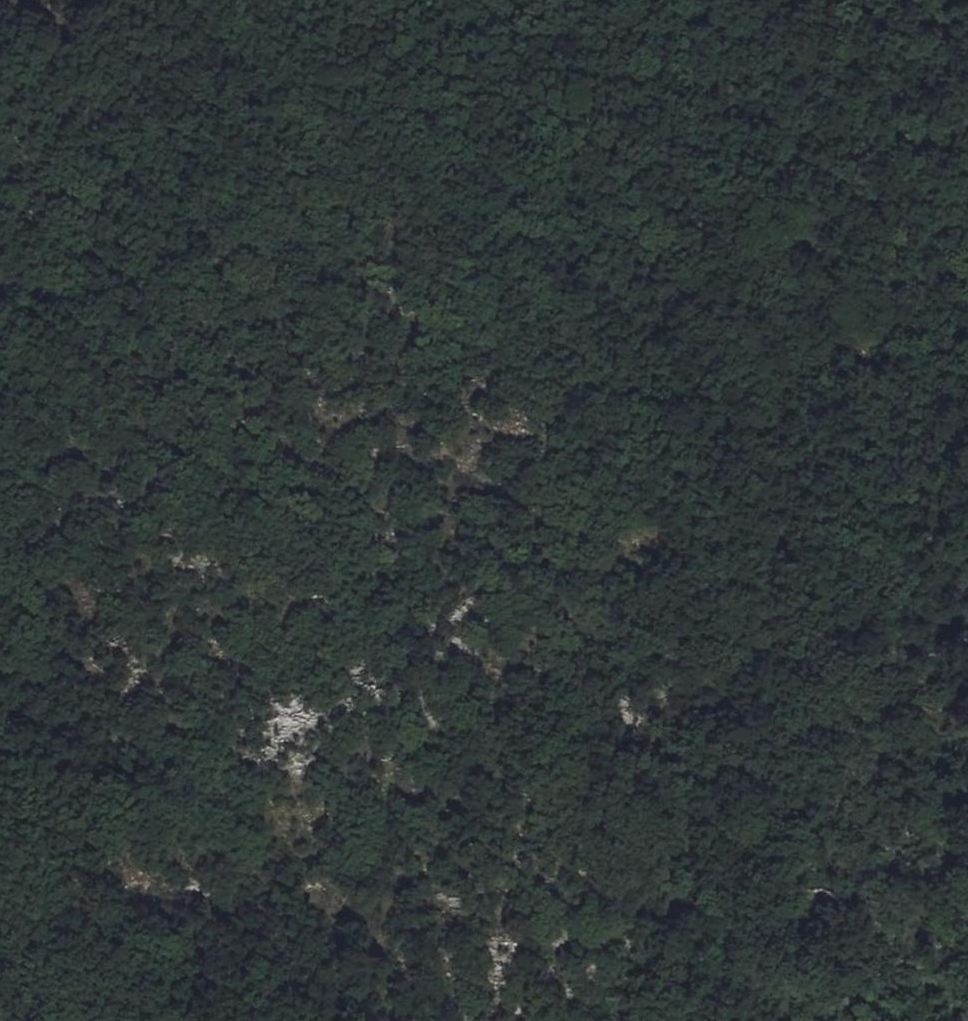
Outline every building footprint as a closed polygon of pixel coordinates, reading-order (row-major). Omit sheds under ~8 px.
[(279,701),(279,732),(297,732),(297,701),(279,701)]
